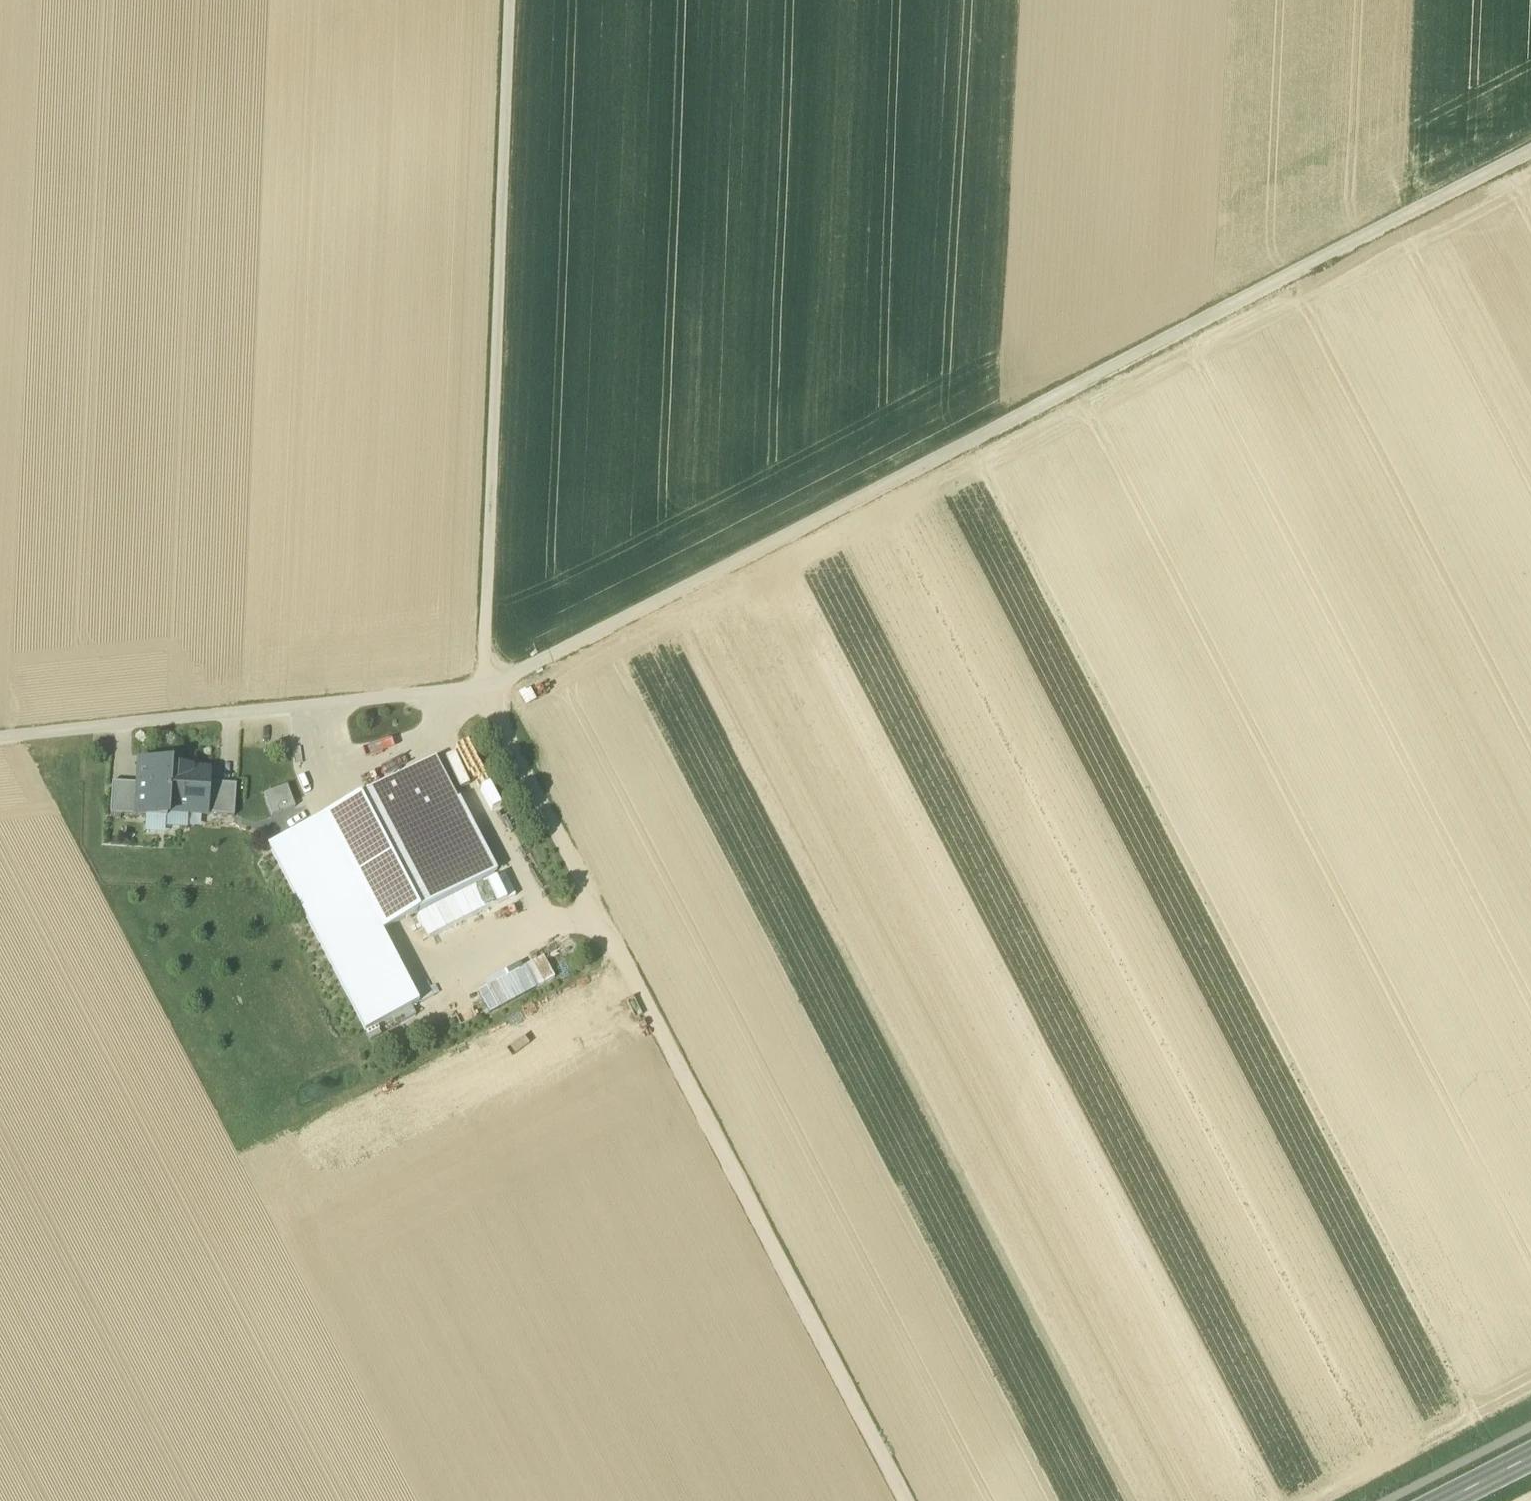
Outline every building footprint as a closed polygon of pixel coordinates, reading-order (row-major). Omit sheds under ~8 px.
[(435,761),(269,848),(366,1031),(419,1003),(382,934),(497,874),(459,802),(457,803),(435,761)] [(170,766),(139,764),(138,786),(136,818),(167,820),(167,815),(170,771),(170,766)] [(209,773),(170,771),(167,815),(188,816),(189,808),(205,809),(207,809),(208,785),(209,773)] [(138,786),(112,784),(110,816),(136,818),(138,786)] [(236,786),(208,785),(207,809),(205,809),(204,817),(234,818),(236,786)] [(287,788),(265,796),(272,817),(295,808),(287,788)] [(539,954),(471,987),(484,1013),(552,980),(539,954)]
